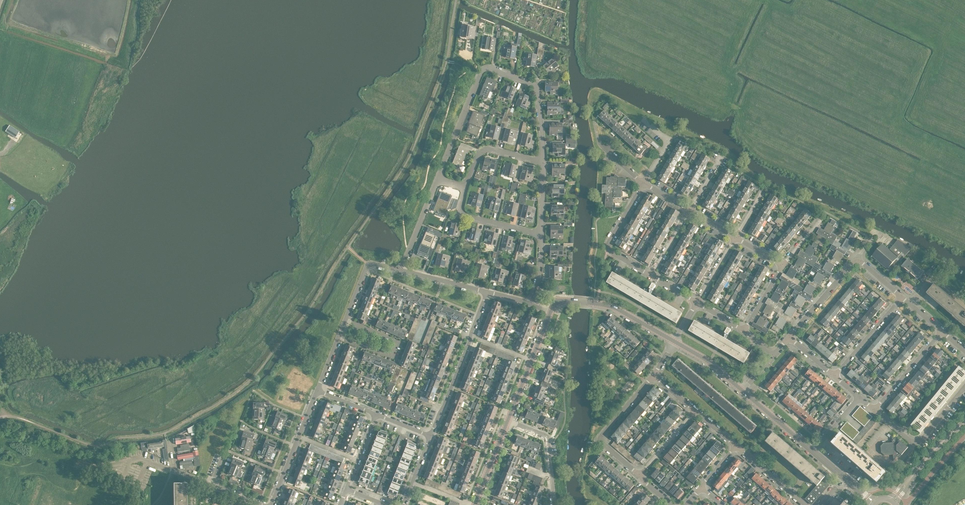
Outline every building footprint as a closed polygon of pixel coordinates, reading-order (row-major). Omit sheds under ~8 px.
[(460,37),(467,40),(467,38),(473,39),(475,27),(469,26),(470,25),(462,22),(460,37)] [(483,43),(486,44),(485,49),(494,50),(496,39),(484,37),(483,43)] [(504,45),(503,52),(506,52),(505,57),(506,57),(512,58),(514,59),(516,47),(516,46),(517,46),(517,44),(513,44),(511,43),(511,45),(511,46),(504,45)] [(524,60),(527,60),(526,65),(535,67),(537,55),(525,53),(524,60)] [(543,66),(550,75),(555,71),(553,69),(557,65),(552,58),(543,66)] [(480,95),(487,98),(490,90),(491,91),(493,87),(494,88),(497,81),(487,77),(480,95)] [(545,91),(550,91),(550,94),(557,94),(557,82),(545,82),(545,91)] [(505,84),(500,95),(512,100),(516,89),(505,84)] [(516,105),(527,109),(530,103),(527,102),(529,97),(520,94),(516,105)] [(547,115),(554,115),(554,112),(559,112),(560,103),(548,103),(547,115)] [(466,132),(477,136),(480,128),(479,128),(484,115),(473,111),(468,124),(469,124),(468,127),(467,127),(468,128),(466,132)] [(599,117),(603,121),(609,115),(604,111),(599,117)] [(603,121),(608,125),(614,119),(609,115),(603,121)] [(608,125),(613,129),(618,123),(614,119),(608,125)] [(550,135),(556,135),(556,132),(562,132),(562,123),(550,123),(550,135)] [(613,129),(617,133),(623,127),(618,123),(613,129)] [(15,137),(19,132),(9,125),(6,131),(15,137)] [(485,136),(497,139),(500,127),(491,125),(490,130),(487,130),(485,136)] [(617,133),(622,138),(628,132),(623,127),(617,133)] [(503,141),(512,143),(513,138),(516,138),(518,132),(506,129),(503,141)] [(622,138),(627,142),(632,136),(628,132),(622,138)] [(520,145),(532,148),(534,141),(531,141),(532,135),(523,133),(520,145)] [(627,142),(631,146),(637,140),(632,136),(627,142)] [(631,146),(636,150),(642,144),(637,140),(631,146)] [(680,141),(677,146),(684,150),(687,145),(680,141)] [(452,163),(457,165),(456,170),(461,172),(463,166),(461,165),(466,153),(467,154),(469,150),(467,149),(469,146),(461,143),(460,146),(459,146),(452,163)] [(553,153),(558,153),(558,156),(565,156),(565,144),(553,144),(553,153)] [(642,144),(636,150),(641,154),(648,147),(646,145),(644,147),(642,144)] [(677,146),(673,152),(680,156),(684,150),(677,146)] [(673,152),(670,157),(677,161),(680,156),(673,152)] [(703,154),(700,160),(707,164),(710,158),(703,154)] [(670,157),(667,162),(674,167),(677,161),(670,157)] [(482,170),(489,171),(490,168),(495,169),(497,161),(485,158),(482,170)] [(700,160),(696,165),(703,169),(707,164),(700,160)] [(667,162),(664,168),(671,172),(674,167),(667,162)] [(503,169),(506,170),(505,175),(513,177),(516,166),(505,163),(503,169)] [(552,176),(559,176),(559,173),(564,173),(564,164),(552,164),(552,176)] [(696,165),(693,170),(700,175),(703,169),(696,165)] [(520,179),(532,182),(533,175),(530,174),(532,169),(523,167),(520,179)] [(664,168),(661,173),(668,177),(671,172),(664,168)] [(725,168),(722,173),(729,177),(732,172),(725,168)] [(693,170),(690,176),(697,180),(700,175),(693,170)] [(668,177),(661,173),(657,179),(664,183),(668,177)] [(722,173),(719,178),(726,183),(729,177),(722,173)] [(606,193),(605,199),(605,210),(613,211),(614,197),(621,198),(622,186),(626,187),(626,178),(619,178),(619,177),(615,174),(615,177),(610,176),(610,177),(607,177),(606,185),(602,185),(602,193),(606,193)] [(690,176),(687,181),(694,185),(697,180),(690,176)] [(717,182),(716,184),(723,188),(726,183),(719,178),(719,179),(718,178),(716,181),(717,182)] [(687,181),(684,187),(691,191),(694,185),(687,181)] [(748,181),(745,187),(752,191),(755,185),(748,181)] [(716,184),(713,189),(720,193),(723,188),(716,184)] [(552,197),(558,197),(558,194),(564,194),(564,185),(552,185),(552,197)] [(691,191),(684,187),(680,192),(687,196),(688,196),(689,196),(690,194),(689,193),(691,191)] [(749,196),(750,196),(751,194),(750,194),(752,191),(745,187),(742,192),(749,196)] [(713,189),(709,195),(716,199),(720,193),(713,189)] [(436,204),(433,211),(437,212),(438,212),(445,215),(447,210),(446,210),(452,196),(441,192),(437,202),(436,204)] [(470,199),(473,200),(471,205),(480,207),(483,195),(471,192),(470,199)] [(742,192),(739,197),(746,202),(747,202),(748,200),(747,199),(749,196),(742,192)] [(645,196),(644,198),(651,203),(653,199),(654,199),(656,196),(651,193),(650,195),(647,193),(646,193),(645,195),(645,196)] [(768,200),(775,204),(777,205),(780,200),(771,194),(768,200)] [(709,195),(706,200),(713,204),(716,199),(709,195)] [(487,203),(490,204),(489,209),(497,211),(500,200),(489,197),(487,203)] [(739,197),(736,203),(743,207),(746,202),(739,197)] [(641,204),(648,208),(650,209),(651,208),(650,206),(649,206),(651,203),(644,198),(641,204)] [(713,204),(706,200),(703,205),(710,210),(713,204)] [(768,200),(765,205),(772,210),(775,204),(768,200)] [(504,208),(508,208),(506,213),(515,216),(518,204),(506,201),(504,208)] [(736,203),(732,208),(739,212),(740,213),(742,210),(741,210),(743,207),(736,203)] [(641,204),(638,209),(645,213),(648,208),(641,204)] [(524,205),(521,217),(532,220),(534,213),(535,208),(532,207),(524,205)] [(551,214),(556,214),(556,217),(563,217),(563,205),(551,205),(551,214)] [(765,205),(761,211),(768,215),(772,210),(765,205)] [(672,208),(669,213),(677,218),(680,212),(672,208)] [(732,208),(729,214),(736,218),(739,212),(732,208)] [(638,209),(635,214),(642,218),(645,213),(638,209)] [(806,209),(802,214),(808,219),(812,214),(806,209)] [(758,216),(765,220),(767,221),(770,216),(768,215),(761,211),(760,211),(759,213),(760,214),(758,216)] [(669,213),(666,219),(674,223),(677,218),(669,213)] [(635,214),(632,219),(639,223),(642,218),(635,214)] [(736,218),(729,214),(726,219),(733,223),(736,218)] [(802,214),(798,218),(804,224),(808,219),(802,214)] [(758,216),(755,222),(762,226),(765,220),(758,216)] [(792,222),(793,223),(800,228),(804,224),(798,218),(796,217),(792,222)] [(632,219),(629,224),(636,229),(639,223),(632,219)] [(666,219),(663,224),(670,228),(674,223),(666,219)] [(822,233),(835,240),(837,236),(831,233),(835,226),(834,226),(836,222),(832,219),(830,223),(828,222),(829,223),(825,231),(824,230),(823,230),(824,231),(823,233),(822,233)] [(755,222),(752,227),(759,231),(762,226),(755,222)] [(449,234),(460,237),(462,231),(459,230),(460,225),(451,223),(449,234)] [(691,223),(687,229),(695,233),(698,227),(691,223)] [(793,223),(789,228),(796,233),(797,234),(799,231),(798,231),(800,228),(793,223)] [(629,224),(626,230),(633,234),(636,229),(629,224)] [(663,224),(660,229),(667,233),(670,228),(663,224)] [(551,238),(557,238),(557,235),(563,235),(563,226),(551,226),(551,238)] [(420,243),(417,251),(418,252),(428,256),(431,248),(430,247),(435,235),(440,237),(442,233),(428,227),(426,232),(426,231),(421,244),(420,243)] [(469,239),(478,241),(481,230),(469,227),(467,234),(470,234),(469,239)] [(752,227),(751,227),(749,229),(750,230),(748,232),(756,237),(759,231),(752,227)] [(789,228),(785,233),(792,238),(796,233),(789,228)] [(660,229),(657,234),(664,238),(667,233),(660,229)] [(687,229),(684,234),(691,238),(695,233),(687,229)] [(626,230),(622,235),(630,239),(633,234),(626,230)] [(485,238),(488,239),(487,244),(495,246),(498,234),(486,231),(485,238)] [(785,233),(781,237),(788,243),(792,238),(785,233)] [(814,242),(813,244),(817,246),(818,244),(821,246),(824,240),(832,244),(835,240),(822,233),(821,235),(818,234),(819,235),(815,242),(814,242)] [(657,234),(654,239),(661,244),(664,238),(657,234)] [(684,234),(681,239),(688,244),(691,238),(684,234)] [(843,245),(835,240),(832,244),(835,246),(845,252),(846,249),(849,251),(849,250),(848,250),(852,242),(853,243),(852,242),(855,236),(851,234),(848,239),(846,239),(843,245)] [(622,235),(619,240),(627,244),(630,239),(622,235)] [(513,238),(504,236),(501,247),(513,250),(514,244),(511,243),(513,238)] [(781,237),(777,242),(784,248),(784,247),(785,248),(787,245),(786,245),(788,243),(781,237)] [(716,238),(713,244),(720,248),(723,243),(716,238)] [(654,239),(651,245),(658,249),(661,244),(654,239)] [(681,239),(678,245),(685,249),(688,244),(681,239)] [(519,252),(530,254),(532,248),(529,247),(530,242),(521,240),(519,252)] [(627,244),(619,240),(616,245),(624,249),(627,244)] [(886,270),(890,273),(912,248),(908,246),(898,240),(889,250),(882,245),(883,243),(871,256),(871,257),(872,255),(887,268),(886,270)] [(784,248),(777,242),(773,247),(780,252),(781,253),(783,250),(782,249),(784,248)] [(713,244),(710,249),(717,253),(720,248),(713,244)] [(803,255),(816,263),(816,262),(818,258),(813,255),(816,249),(816,248),(817,246),(813,244),(812,246),(809,245),(810,245),(806,253),(805,252),(805,253),(806,253),(804,256),(803,255)] [(844,254),(845,252),(835,246),(832,244),(830,249),(835,252),(832,258),(832,259),(831,260),(831,261),(835,263),(838,264),(839,262),(838,262),(842,254),(844,255),(844,254)] [(651,245),(648,250),(655,254),(658,249),(651,245)] [(678,245),(675,250),(682,254),(685,249),(678,245)] [(550,258),(557,259),(557,255),(562,255),(562,247),(550,246),(550,258)] [(454,263),(457,263),(455,270),(463,272),(465,267),(468,268),(469,262),(458,259),(459,256),(460,250),(457,249),(454,263)] [(710,249),(707,255),(714,259),(717,253),(710,249)] [(648,250),(645,255),(652,259),(655,254),(648,250)] [(675,250),(671,256),(679,260),(682,254),(675,250)] [(736,250),(733,256),(740,260),(743,254),(736,250)] [(435,265),(444,267),(445,262),(448,263),(450,257),(438,254),(435,265)] [(652,259),(645,255),(642,260),(649,264),(652,259)] [(707,255),(703,260),(711,264),(714,259),(707,255)] [(795,265),(794,266),(800,270),(802,271),(803,269),(802,268),(806,262),(813,267),(813,266),(816,263),(803,255),(802,258),(800,256),(800,257),(801,257),(796,265),(795,264),(795,265)] [(671,256),(668,261),(675,265),(679,260),(671,256)] [(733,256),(730,261),(737,265),(740,260),(733,256)] [(816,263),(813,266),(826,274),(827,272),(830,273),(829,272),(833,265),(834,265),(835,263),(831,261),(831,260),(829,259),(824,267),(816,262),(816,263)] [(902,266),(913,276),(917,279),(923,272),(909,259),(902,266)] [(703,260),(700,265),(707,270),(711,264),(703,260)] [(668,261),(665,267),(672,271),(675,265),(668,261)] [(730,261),(727,266),(734,271),(737,265),(730,261)] [(474,275),(483,277),(484,272),(487,273),(489,267),(477,264),(474,275)] [(700,265),(697,271),(704,275),(707,270),(700,265)] [(762,265),(759,271),(766,275),(769,270),(762,265)] [(787,276),(786,278),(798,285),(800,281),(794,277),(797,271),(799,272),(800,270),(794,266),(792,265),(791,267),(790,267),(792,268),(787,275),(786,275),(787,276)] [(727,266),(723,272),(730,276),(734,271),(727,266)] [(813,266),(813,267),(811,271),(817,274),(813,280),(814,281),(812,283),(816,285),(817,283),(820,285),(820,284),(819,284),(823,276),(824,277),(825,277),(824,276),(825,274),(826,274),(813,266)] [(549,279),(561,279),(561,272),(558,272),(558,267),(549,267),(549,279)] [(672,271),(665,267),(662,272),(669,276),(672,271)] [(494,280),(502,282),(504,277),(507,278),(508,271),(497,269),(494,280)] [(697,271),(694,276),(701,280),(704,275),(697,271)] [(759,271),(755,276),(762,280),(766,275),(759,271)] [(723,272),(720,277),(727,281),(730,276),(723,272)] [(513,285),(525,288),(526,281),(523,281),(524,276),(516,273),(513,285)] [(607,283),(644,304),(676,323),(682,313),(681,314),(649,295),(614,275),(614,273),(613,273),(614,273),(608,283),(607,282),(607,283)] [(694,276),(691,282),(698,286),(701,280),(694,276)] [(755,276),(752,282),(759,286),(760,286),(762,284),(761,283),(762,280),(755,276)] [(720,277),(717,283),(724,287),(727,281),(720,277)] [(371,284),(378,286),(381,288),(382,285),(379,284),(380,281),(373,278),(371,284)] [(779,285),(776,289),(785,294),(786,293),(786,292),(785,292),(788,285),(795,289),(798,285),(786,278),(784,281),(782,279),(782,280),(783,280),(780,285),(779,285)] [(857,279),(854,283),(859,288),(863,284),(857,279)] [(698,286),(691,282),(687,287),(694,291),(698,286)] [(752,282),(749,287),(756,291),(759,286),(752,282)] [(717,283),(714,288),(721,292),(724,287),(717,283)] [(798,285),(795,289),(807,296),(808,294),(811,295),(810,294),(814,287),(815,287),(816,285),(812,283),(811,285),(809,283),(805,289),(798,285)] [(854,283),(850,287),(856,292),(859,288),(854,283)] [(371,284),(368,289),(376,292),(378,286),(371,284)] [(393,298),(394,295),(397,288),(391,285),(388,293),(392,294),(391,297),(393,298)] [(933,285),(926,293),(964,326),(964,312),(933,285)] [(749,287),(746,292),(753,297),(756,291),(749,287)] [(850,287),(846,292),(854,298),(855,296),(853,295),(856,292),(850,287)] [(396,300),(399,301),(403,290),(397,288),(394,295),(398,296),(396,300)] [(714,288),(711,294),(718,298),(721,292),(714,288)] [(368,289),(366,295),(374,298),(376,292),(368,289)] [(771,303),(781,309),(784,305),(779,302),(782,295),(784,296),(785,294),(776,289),(770,299),(773,301),(771,303)] [(795,289),(793,293),(798,297),(794,303),(792,301),(791,303),(797,307),(800,309),(801,307),(800,306),(804,298),(805,299),(806,299),(805,298),(806,296),(807,296),(795,289)] [(403,298),(406,300),(409,292),(403,290),(399,301),(401,302),(403,298)] [(408,304),(410,305),(414,294),(409,292),(406,300),(409,301),(408,304)] [(746,292),(743,298),(750,302),(753,297),(746,292)] [(846,292),(843,296),(848,301),(850,298),(853,301),(854,300),(856,302),(858,300),(855,298),(855,299),(854,298),(846,292)] [(414,303),(417,304),(420,297),(414,294),(410,305),(413,306),(414,303)] [(718,298),(711,294),(707,299),(714,303),(718,298)] [(366,295),(364,301),(371,304),(374,298),(366,295)] [(839,300),(844,305),(846,307),(850,303),(848,301),(843,296),(839,300)] [(419,309),(422,310),(426,299),(420,297),(417,304),(420,305),(419,309)] [(743,298),(739,303),(746,307),(750,302),(743,298)] [(876,302),(881,307),(885,303),(880,298),(876,302)] [(426,299),(422,310),(424,311),(425,307),(429,309),(432,301),(426,299)] [(839,300),(835,305),(841,310),(844,305),(839,300)] [(364,301),(361,306),(369,309),(371,304),(364,301)] [(494,301),(492,307),(499,310),(501,304),(494,301)] [(872,307),(878,311),(881,307),(876,302),(872,307)] [(739,303),(736,309),(743,313),(746,307),(739,303)] [(765,313),(764,315),(767,318),(769,316),(770,316),(774,310),(778,313),(781,309),(771,303),(770,306),(768,304),(767,304),(768,305),(764,313),(763,312),(765,313)] [(781,309),(778,313),(788,318),(789,316),(792,317),(791,316),(795,309),(796,310),(796,309),(797,307),(791,303),(786,312),(781,309)] [(439,316),(440,313),(443,306),(437,304),(434,311),(437,312),(436,315),(439,316)] [(835,305),(832,309),(837,314),(841,310),(835,305)] [(361,306),(359,312),(367,315),(369,309),(361,306)] [(440,313),(446,316),(449,308),(443,306),(440,313)] [(492,307),(489,313),(497,316),(499,310),(492,307)] [(869,311),(874,316),(878,311),(872,307),(869,311)] [(446,316),(452,318),(455,310),(449,308),(446,316)] [(743,313),(736,309),(733,314),(740,318),(741,318),(743,316),(742,315),(743,313)] [(832,309),(828,313),(833,318),(835,316),(838,318),(839,316),(837,314),(832,309)] [(452,318),(457,320),(460,313),(455,310),(452,318)] [(865,315),(870,320),(874,316),(869,311),(865,315)] [(367,315),(359,312),(357,318),(361,320),(360,322),(365,324),(369,316),(367,315)] [(460,313),(457,320),(463,322),(466,315),(460,313)] [(489,313),(487,318),(494,321),(497,316),(489,313)] [(772,329),(774,330),(778,332),(780,328),(782,329),(781,328),(785,321),(786,321),(787,321),(786,320),(787,318),(788,319),(788,318),(778,313),(776,317),(779,319),(775,325),(775,324),(772,329)] [(824,318),(830,322),(832,325),(834,323),(831,320),(833,318),(828,313),(824,318)] [(898,314),(895,318),(900,323),(904,319),(898,314)] [(528,315),(526,320),(533,323),(536,318),(528,315)] [(767,318),(764,315),(762,317),(761,316),(760,316),(761,317),(757,325),(756,324),(758,325),(757,328),(766,334),(769,329),(764,326),(768,320),(766,319),(767,318)] [(861,320),(867,324),(870,320),(865,315),(861,320)] [(609,330),(611,327),(616,321),(611,317),(610,319),(607,317),(601,324),(609,330)] [(487,318),(485,324),(492,327),(494,321),(487,318)] [(830,322),(824,318),(820,322),(826,327),(830,322)] [(895,318),(891,323),(896,327),(900,323),(895,318)] [(376,326),(382,329),(385,322),(379,319),(376,326)] [(526,320),(524,326),(531,329),(533,323),(526,320)] [(857,324),(863,329),(867,324),(861,320),(857,324)] [(611,327),(615,332),(621,325),(616,321),(611,327)] [(749,354),(724,339),(696,323),(696,322),(695,321),(696,322),(690,331),(689,331),(744,363),(749,354)] [(382,329),(387,331),(390,324),(385,322),(382,329)] [(851,326),(854,328),(859,333),(863,329),(857,324),(855,326),(853,324),(852,325),(849,323),(848,325),(850,327),(851,326)] [(891,323),(887,327),(895,334),(896,333),(897,332),(894,330),(896,327),(891,323)] [(387,331),(392,334),(396,327),(390,324),(387,331)] [(485,324),(482,330),(490,333),(492,327),(485,324)] [(615,332),(620,336),(626,329),(621,325),(615,332)] [(524,326),(521,332),(529,335),(531,329),(524,326)] [(392,334),(398,336),(401,329),(396,327),(392,334)] [(887,327),(884,331),(891,338),(894,335),(897,337),(898,335),(896,333),(895,334),(887,327)] [(854,328),(850,333),(856,337),(859,333),(854,328)] [(401,329),(398,336),(404,339),(407,332),(401,329)] [(622,337),(625,340),(630,334),(626,329),(620,336),(619,337),(621,338),(622,337)] [(490,333),(482,330),(480,335),(484,337),(488,338),(490,333)] [(880,336),(885,340),(888,342),(888,341),(891,338),(884,331),(880,336)] [(521,332),(519,338),(526,341),(529,335),(521,332)] [(916,337),(921,341),(925,337),(920,332),(916,337)] [(850,333),(846,337),(852,342),(856,337),(850,333)] [(450,334),(447,340),(455,343),(457,337),(450,334)] [(625,340),(630,344),(635,338),(630,334),(625,340)] [(806,340),(811,344),(815,338),(814,337),(811,335),(806,340)] [(912,341),(918,346),(921,341),(916,337),(913,335),(913,336),(912,337),(914,339),(912,341)] [(876,340),(882,345),(885,340),(880,336),(876,340)] [(852,342),(846,337),(843,341),(848,346),(852,342)] [(519,338),(517,344),(524,346),(526,341),(519,338)] [(635,338),(630,344),(635,348),(640,342),(635,338)] [(811,344),(815,348),(820,342),(818,340),(815,338),(811,344)] [(443,345),(445,346),(453,349),(455,343),(447,340),(445,339),(443,345)] [(872,344),(878,349),(882,345),(876,340),(872,344)] [(409,341),(406,347),(414,350),(416,344),(409,341)] [(908,345),(914,350),(918,346),(912,341),(908,345)] [(815,348),(819,351),(824,346),(820,342),(815,348)] [(819,351),(824,355),(828,349),(826,347),(828,345),(826,343),(824,346),(819,351)] [(346,345),(344,351),(351,354),(353,348),(355,349),(356,347),(349,344),(348,346),(346,345)] [(524,346),(517,344),(514,349),(522,352),(524,346)] [(869,349),(874,353),(878,349),(872,344),(869,349)] [(905,350),(910,354),(914,350),(908,345),(905,350)] [(445,346),(443,352),(450,354),(453,349),(445,346)] [(551,351),(549,357),(559,360),(561,355),(562,355),(564,352),(561,351),(562,349),(556,346),(554,352),(551,351)] [(406,347),(404,353),(412,356),(414,350),(406,347)] [(481,349),(479,348),(476,347),(473,353),(481,356),(483,350),(481,349)] [(899,352),(907,359),(910,354),(905,350),(902,348),(900,351),(899,352)] [(938,348),(934,353),(940,357),(944,353),(938,348)] [(744,363),(742,366),(749,370),(753,364),(754,365),(755,365),(754,364),(760,354),(761,355),(761,354),(752,349),(749,354),(744,363)] [(824,355),(828,359),(833,353),(831,351),(828,349),(824,355)] [(873,359),(874,359),(874,358),(872,356),(874,353),(869,349),(865,353),(870,358),(873,359)] [(649,350),(645,354),(651,360),(655,355),(652,352),(649,350)] [(341,357),(349,360),(351,361),(354,355),(351,354),(344,351),(341,357)] [(362,360),(368,362),(371,354),(365,352),(362,360)] [(443,352),(441,357),(448,360),(450,354),(443,352)] [(897,358),(903,363),(907,359),(899,352),(898,353),(897,354),(899,356),(897,358)] [(404,353),(402,358),(409,361),(412,363),(414,357),(412,356),(404,353)] [(478,362),(481,356),(473,353),(471,359),(478,362)] [(833,353),(828,359),(832,362),(837,357),(835,355),(833,353)] [(867,362),(870,358),(865,353),(861,357),(867,362)] [(934,353),(931,357),(936,362),(938,359),(941,362),(943,360),(940,357),(934,353)] [(368,362),(374,364),(376,356),(371,354),(368,362)] [(645,354),(641,359),(647,365),(651,360),(645,354)] [(792,355),(788,360),(794,364),(798,360),(792,355)] [(374,364),(379,366),(382,358),(376,356),(374,364)] [(341,357),(339,362),(347,365),(349,360),(341,357)] [(441,357),(438,363),(446,366),(448,360),(441,357)] [(559,360),(549,357),(547,362),(549,363),(548,366),(557,370),(558,367),(556,366),(559,360)] [(888,359),(891,361),(899,367),(903,363),(897,358),(895,361),(893,359),(892,359),(890,357),(888,359)] [(931,357),(927,361),(933,366),(936,362),(931,357)] [(379,366),(385,368),(388,360),(382,358),(379,366)] [(401,365),(401,367),(402,367),(409,370),(410,367),(407,366),(409,361),(402,358),(399,364),(401,365)] [(481,363),(478,362),(471,359),(469,364),(479,368),(481,363)] [(641,359),(637,364),(643,369),(647,365),(641,359)] [(678,359),(672,366),(751,433),(756,427),(678,359)] [(394,370),(395,368),(396,365),(397,363),(394,362),(388,360),(385,368),(390,370),(389,373),(393,374),(394,372),(394,370)] [(508,360),(506,366),(513,369),(514,367),(515,367),(516,364),(515,363),(512,362),(510,361),(508,360)] [(788,360),(784,364),(790,369),(794,364),(788,360)] [(892,364),(890,367),(895,372),(899,367),(891,361),(890,362),(892,364)] [(927,361),(923,366),(929,370),(931,368),(934,370),(935,368),(933,366),(927,361)] [(339,362),(337,368),(344,371),(347,365),(339,362)] [(438,363),(436,369),(443,372),(444,369),(445,369),(446,367),(445,367),(446,366),(438,363)] [(479,369),(479,368),(469,364),(466,370),(474,373),(475,370),(478,371),(479,369)] [(643,369),(637,364),(633,369),(639,374),(643,369)] [(784,364),(781,369),(786,373),(790,369),(784,364)] [(506,366),(503,372),(512,375),(513,372),(512,372),(513,369),(506,366)] [(544,368),(542,374),(550,377),(552,371),(555,373),(557,370),(548,366),(547,369),(544,368)] [(923,366),(920,370),(928,377),(929,376),(928,375),(928,374),(927,373),(929,370),(923,366)] [(890,367),(886,371),(892,376),(895,372),(890,367)] [(912,426),(920,433),(964,378),(964,371),(960,367),(912,426)] [(337,368),(335,374),(342,377),(344,371),(337,368)] [(436,369),(434,375),(441,378),(443,372),(436,369)] [(781,369),(777,373),(782,378),(786,373),(781,369)] [(805,375),(810,378),(814,373),(810,369),(805,375)] [(851,378),(856,373),(858,370),(856,369),(854,371),(851,369),(847,375),(851,378)] [(472,379),(474,373),(466,370),(464,376),(472,379)] [(920,370),(916,374),(921,379),(923,380),(925,378),(927,379),(927,378),(930,380),(932,378),(929,376),(928,377),(920,370)] [(892,376),(886,371),(883,375),(888,380),(892,376)] [(498,376),(501,378),(509,380),(509,378),(510,379),(512,375),(503,372),(502,375),(499,374),(498,376)] [(777,373),(773,378),(778,382),(782,378),(777,373)] [(810,378),(814,382),(819,376),(814,373),(810,378)] [(851,378),(855,382),(860,377),(856,373),(851,378)] [(335,374),(332,380),(340,383),(342,377),(335,374)] [(550,377),(542,374),(540,380),(542,381),(541,384),(550,387),(551,384),(547,383),(550,377)] [(916,374),(912,378),(920,385),(922,384),(919,381),(921,379),(916,374)] [(434,375),(431,380),(439,383),(441,378),(434,375)] [(855,382),(860,386),(867,378),(865,376),(864,377),(862,375),(860,377),(855,382)] [(469,385),(472,379),(464,376),(462,382),(469,385)] [(814,382),(819,386),(823,380),(819,376),(814,382)] [(497,382),(499,383),(507,386),(508,384),(507,383),(509,380),(501,378),(500,380),(499,379),(498,379),(497,382)] [(773,378),(769,382),(774,387),(778,382),(773,378)] [(860,386),(864,390),(869,384),(866,382),(869,379),(867,378),(860,386)] [(912,378),(909,383),(914,388),(916,385),(919,387),(920,385),(912,378)] [(429,379),(427,385),(436,389),(439,383),(431,380),(429,379)] [(340,383),(332,380),(330,385),(337,388),(340,383)] [(819,386),(824,389),(828,384),(823,380),(819,386)] [(467,390),(469,385),(462,382),(460,387),(467,390)] [(774,387),(769,382),(765,387),(771,391),(774,387)] [(499,383),(497,389),(504,392),(505,390),(506,390),(507,386),(499,383)] [(864,390),(868,393),(873,388),(875,385),(873,383),(871,386),(869,384),(864,390)] [(909,383),(905,387),(912,393),(913,394),(915,392),(912,390),(914,388),(909,383)] [(550,387),(541,384),(540,386),(538,385),(535,391),(543,394),(545,389),(549,390),(550,387)] [(824,389),(828,393),(833,387),(828,384),(824,389)] [(348,393),(354,395),(357,388),(351,385),(348,393)] [(424,391),(427,392),(434,395),(436,389),(427,385),(424,391)] [(873,388),(868,393),(873,397),(875,394),(877,392),(875,389),(877,387),(875,385),(873,388)] [(654,386),(651,391),(657,397),(663,390),(659,387),(658,389),(654,386)] [(828,393),(833,397),(837,391),(833,387),(828,393)] [(901,391),(907,396),(908,398),(912,393),(905,387),(901,391)] [(354,395),(360,397),(363,390),(357,388),(354,395)] [(497,389),(494,395),(502,398),(504,392),(497,389)] [(360,397),(366,400),(369,392),(363,390),(360,397)] [(543,394),(535,391),(533,397),(535,398),(534,401),(538,402),(537,404),(542,406),(543,404),(544,401),(540,400),(543,394)] [(651,391),(647,396),(653,401),(657,397),(651,391)] [(833,397),(837,400),(842,395),(837,391),(833,397)] [(901,391),(897,396),(903,400),(907,396),(901,391)] [(366,400),(371,402),(374,394),(369,392),(366,400)] [(434,395),(427,392),(425,397),(421,396),(420,399),(429,402),(430,400),(432,401),(434,395)] [(458,392),(455,398),(463,401),(465,395),(458,392)] [(371,402),(377,404),(380,397),(374,394),(371,402)] [(383,407),(386,399),(387,397),(381,394),(380,397),(377,404),(383,407)] [(502,398),(494,395),(492,400),(499,403),(502,398)] [(842,395),(837,400),(842,404),(847,398),(842,395)] [(647,396),(643,400),(649,406),(653,401),(647,396)] [(782,401),(787,405),(792,400),(787,396),(782,401)] [(897,396),(894,400),(899,405),(903,400),(897,396)] [(455,398),(453,404),(461,407),(463,401),(455,398)] [(386,399),(383,407),(389,409),(392,401),(386,399)] [(643,400),(639,405),(645,410),(649,406),(643,400)] [(787,405),(791,409),(796,404),(792,400),(787,405)] [(894,400),(890,404),(895,409),(899,405),(894,400)] [(324,402),(321,407),(329,410),(331,405),(324,402)] [(490,406),(488,411),(495,414),(498,408),(495,407),(495,405),(488,402),(487,405),(490,406)] [(400,413),(403,406),(404,404),(401,403),(401,405),(397,404),(394,411),(400,413)] [(458,412),(461,407),(453,404),(452,403),(451,407),(452,407),(451,409),(458,412)] [(791,409),(796,413),(801,408),(796,404),(791,409)] [(895,409),(890,404),(886,409),(892,413),(895,409)] [(525,417),(531,420),(534,412),(535,410),(529,408),(530,406),(526,405),(523,414),(526,415),(525,417)] [(639,405),(635,409),(642,415),(645,410),(639,405)] [(400,413),(406,416),(409,408),(403,406),(400,413)] [(677,406),(673,410),(680,416),(684,412),(677,406)] [(321,407),(319,413),(326,416),(329,410),(321,407)] [(406,416),(412,418),(414,411),(409,408),(406,416)] [(796,413),(800,417),(805,411),(801,408),(796,413)] [(451,409),(449,415),(456,418),(458,412),(451,409)] [(635,409),(631,414),(638,420),(642,415),(635,409)] [(673,410),(669,415),(676,421),(680,416),(673,410)] [(275,416),(280,418),(286,421),(286,420),(287,417),(287,416),(288,416),(288,415),(277,411),(275,416)] [(412,418),(417,420),(420,413),(414,411),(412,418)] [(488,411),(486,417),(493,420),(495,414),(488,411)] [(538,420),(541,421),(544,412),(541,411),(539,414),(534,412),(531,420),(537,422),(538,420)] [(800,417),(805,421),(810,415),(805,411),(800,417)] [(544,412),(541,421),(543,422),(542,424),(548,427),(551,419),(545,417),(547,413),(544,412)] [(551,419),(548,427),(554,429),(555,427),(558,428),(564,413),(561,412),(557,421),(551,419)] [(319,413),(317,419),(324,422),(326,416),(319,413)] [(420,413),(417,420),(423,423),(426,415),(420,413)] [(631,414),(627,418),(634,424),(638,420),(631,414)] [(356,415),(354,421),(362,423),(364,418),(356,415)] [(449,415),(446,421),(454,424),(456,418),(449,415)] [(669,415),(665,420),(672,425),(676,421),(669,415)] [(805,421),(809,425),(814,419),(810,415),(805,421)] [(276,429),(280,418),(275,416),(271,427),(274,428),(276,428),(276,429)] [(486,417),(483,422),(491,425),(493,420),(486,417)] [(280,418),(276,429),(279,430),(281,431),(285,421),(286,421),(280,418)] [(627,418),(623,423),(630,429),(634,424),(627,418)] [(317,419),(314,425),(322,428),(324,422),(317,419)] [(809,425),(814,428),(818,423),(814,419),(809,425)] [(665,420),(661,424),(668,430),(672,425),(665,420)] [(354,421),(352,426),(359,429),(362,423),(354,421)] [(446,421),(444,427),(451,430),(454,424),(446,421)] [(695,421),(691,426),(698,432),(702,427),(695,421)] [(483,422),(481,428),(488,431),(491,425),(483,422)] [(623,423),(619,428),(626,433),(630,429),(623,423)] [(818,423),(814,428),(818,432),(823,427),(818,423)] [(661,424),(658,429),(664,435),(668,430),(661,424)] [(314,425),(312,431),(319,434),(322,428),(314,425)] [(352,426),(350,432),(357,435),(359,429),(352,426)] [(691,426),(687,430),(694,436),(698,432),(691,426)] [(451,430),(444,427),(442,432),(449,435),(451,430)] [(481,428),(479,434),(486,437),(488,431),(481,428)] [(619,428),(615,432),(622,438),(626,433),(619,428)] [(658,429),(654,433),(660,439),(664,435),(658,429)] [(377,433),(376,436),(385,440),(387,437),(386,437),(387,435),(386,434),(387,432),(380,430),(379,432),(379,431),(378,434),(377,433)] [(687,430),(683,435),(690,441),(694,436),(687,430)] [(242,437),(247,438),(253,440),(253,439),(254,437),(254,434),(243,431),(243,432),(242,436),(242,437)] [(319,434),(312,431),(310,436),(317,439),(319,434)] [(350,432),(347,438),(355,441),(357,435),(350,432)] [(615,440),(613,442),(618,446),(620,444),(618,443),(622,438),(615,432),(611,437),(615,440)] [(766,441),(817,485),(817,486),(826,475),(822,472),(821,473),(817,470),(818,469),(816,468),(815,468),(773,432),(766,441)] [(654,433),(650,438),(656,444),(660,439),(654,433)] [(832,443),(878,482),(886,473),(854,445),(840,433),(832,443)] [(479,434),(477,439),(484,442),(486,437),(479,434)] [(683,435),(679,440),(686,445),(690,441),(683,435)] [(190,436),(175,438),(176,445),(191,443),(190,436)] [(375,438),(374,441),(383,445),(385,440),(376,436),(376,437),(376,439),(375,438)] [(514,443),(520,446),(523,438),(517,436),(514,443)] [(899,457),(908,447),(900,441),(899,442),(892,436),(892,442),(883,443),(881,446),(881,452),(884,455),(893,454),(893,461),(897,456),(899,457)] [(244,449),(245,449),(247,438),(242,437),(239,447),(240,447),(242,448),(244,449)] [(440,437),(437,443),(445,446),(447,440),(440,437)] [(247,438),(245,449),(247,450),(250,450),(253,440),(247,438)] [(347,438),(345,444),(352,446),(355,441),(347,438)] [(484,442),(477,439),(474,438),(472,444),(482,448),(484,442)] [(520,446),(526,448),(529,441),(523,438),(520,446)] [(650,438),(646,443),(653,448),(656,444),(650,438)] [(264,444),(269,446),(274,448),(275,448),(274,448),(276,446),(276,443),(277,443),(266,439),(264,444)] [(406,445),(405,448),(414,452),(416,449),(415,449),(416,446),(415,446),(416,445),(416,444),(408,440),(407,443),(406,445)] [(679,440),(676,444),(682,450),(686,445),(679,440)] [(373,443),(372,446),(381,450),(383,445),(374,441),(374,442),(374,444),(373,443)] [(526,448),(532,450),(535,443),(529,441),(526,448)] [(718,441),(714,445),(721,451),(725,447),(718,441)] [(437,443),(435,448),(443,451),(445,446),(437,443)] [(535,443),(532,450),(538,453),(541,445),(535,443)] [(646,443),(642,447),(649,453),(650,451),(651,452),(653,449),(653,448),(646,443)] [(181,445),(181,448),(178,448),(178,452),(190,450),(189,444),(181,445)] [(265,456),(269,446),(264,444),(260,454),(263,456),(265,456)] [(352,446),(345,444),(343,449),(350,452),(352,446)] [(676,444),(672,449),(678,455),(682,450),(676,444)] [(714,445),(710,450),(717,456),(721,451),(714,445)] [(269,446),(265,456),(268,458),(270,458),(274,448),(269,446)] [(371,448),(370,451),(379,455),(381,450),(372,446),(372,447),(372,449),(371,448)] [(642,447),(638,452),(645,457),(649,453),(642,447)] [(310,457),(312,451),(310,451),(308,450),(305,448),(303,454),(310,457)] [(405,448),(403,453),(412,457),(414,454),(413,454),(414,452),(405,448)] [(435,448),(433,454),(440,457),(443,451),(435,448)] [(672,449),(668,453),(674,459),(678,455),(672,449)] [(470,456),(477,459),(480,453),(472,450),(470,456)] [(710,450),(706,455),(713,460),(717,456),(710,450)] [(369,453),(368,456),(377,460),(379,455),(370,451),(370,452),(370,454),(369,453)] [(634,456),(637,459),(641,462),(645,457),(638,452),(634,456)] [(403,453),(401,458),(410,462),(412,459),(411,459),(412,457),(403,453)] [(674,459),(668,453),(664,458),(670,464),(674,459)] [(308,463),(310,457),(303,454),(300,460),(308,463)] [(431,460),(438,463),(440,464),(443,458),(440,457),(433,454),(431,460)] [(510,455),(508,461),(515,464),(517,458),(510,455)] [(706,455),(702,459),(709,465),(713,460),(706,455)] [(367,458),(366,461),(375,465),(377,460),(368,456),(368,457),(368,459),(367,458)] [(465,460),(475,464),(477,459),(470,456),(468,461),(465,460)] [(596,462),(600,467),(606,460),(605,460),(606,459),(604,457),(603,458),(601,456),(596,462)] [(231,463),(237,465),(242,467),(243,465),(244,462),(233,458),(231,463)] [(401,458),(399,463),(408,467),(410,464),(409,464),(410,462),(401,458)] [(736,458),(732,462),(737,467),(740,469),(745,464),(742,461),(741,462),(736,458)] [(702,459),(698,464),(705,469),(709,465),(702,459)] [(192,460),(180,462),(181,466),(184,465),(184,469),(194,467),(193,464),(192,460)] [(305,469),(308,463),(300,460),(298,466),(305,469)] [(431,460),(428,466),(436,469),(438,463),(431,460)] [(463,466),(473,470),(474,471),(475,468),(474,467),(475,464),(465,460),(463,466)] [(600,467),(605,471),(610,464),(606,460),(600,467)] [(338,461),(335,467),(343,470),(345,464),(342,463),(340,462),(338,461)] [(365,463),(364,466),(373,470),(375,465),(366,461),(366,462),(366,464),(365,463)] [(508,461),(505,466),(513,469),(516,471),(517,468),(514,467),(515,464),(508,461)] [(732,462),(728,467),(734,471),(737,467),(732,462)] [(232,475),(237,465),(231,463),(227,473),(228,473),(230,475),(232,475)] [(399,463),(397,468),(406,472),(408,469),(407,469),(408,467),(399,463)] [(605,471),(610,475),(615,468),(610,464),(605,471)] [(698,464),(694,468),(701,474),(705,469),(698,464)] [(237,465),(232,475),(233,475),(235,477),(237,477),(238,477),(240,477),(243,471),(241,470),(242,467),(237,465)] [(303,475),(305,469),(298,466),(296,472),(303,475)] [(363,469),(362,471),(371,475),(373,470),(364,466),(364,467),(364,469),(363,469)] [(428,466),(426,471),(434,474),(436,469),(428,466)] [(463,473),(471,476),(473,470),(463,466),(465,467),(463,473)] [(505,466),(503,472),(511,475),(512,472),(515,473),(516,471),(513,469),(505,466)] [(253,472),(258,474),(263,476),(265,474),(265,471),(255,467),(253,472)] [(335,467),(333,473),(341,476),(343,470),(335,467)] [(728,467),(725,472),(732,478),(734,476),(731,474),(734,471),(728,467)] [(397,468),(395,473),(404,477),(406,474),(405,474),(406,472),(397,468)] [(610,475),(615,479),(620,473),(615,468),(610,475)] [(694,468),(690,473),(697,479),(701,474),(694,468)] [(651,475),(655,479),(661,473),(656,469),(651,475)] [(361,474),(360,477),(371,481),(373,476),(371,475),(362,471),(362,472),(362,474),(361,474)] [(427,479),(429,480),(431,480),(434,474),(426,471),(424,477),(427,479)] [(254,484),(258,474),(253,472),(249,482),(251,483),(254,484)] [(301,480),(303,475),(296,472),(293,477),(301,480)] [(503,472),(501,478),(508,481),(511,475),(503,472)] [(725,472),(721,476),(726,481),(728,478),(731,480),(732,478),(725,472)] [(333,473),(331,479),(338,482),(341,476),(333,473)] [(395,473),(393,478),(402,482),(404,479),(403,479),(404,477),(395,473)] [(461,479),(468,482),(471,476),(463,473),(461,479)] [(615,479),(619,483),(625,477),(620,473),(615,479)] [(655,479),(660,483),(666,477),(661,473),(655,479)] [(697,479),(690,473),(687,478),(693,483),(697,479)] [(753,480),(756,482),(761,477),(756,473),(754,476),(752,475),(748,479),(751,482),(753,480)] [(258,474),(254,484),(256,485),(259,486),(263,476),(258,474)] [(721,476),(717,481),(724,487),(728,482),(726,481),(721,476)] [(299,486),(301,480),(293,477),(291,483),(299,486)] [(371,481),(360,477),(360,479),(359,479),(358,482),(359,482),(359,483),(358,484),(360,485),(362,486),(364,486),(366,487),(366,486),(365,486),(366,485),(367,485),(368,482),(370,483),(371,482),(371,481)] [(619,483),(624,487),(630,481),(625,477),(619,483)] [(660,483),(664,487),(670,480),(666,477),(660,483)] [(756,482),(761,486),(765,481),(761,477),(756,482)] [(393,478),(391,483),(400,487),(402,484),(401,484),(402,482),(393,478)] [(501,478),(498,484),(506,487),(507,483),(511,485),(512,482),(508,481),(501,478)] [(331,479),(329,484),(336,487),(338,482),(331,479)] [(459,484),(466,487),(468,482),(461,479),(459,484)] [(664,487),(669,491),(675,484),(670,480),(664,487)] [(822,480),(810,493),(806,499),(812,504),(817,499),(828,485),(822,480)] [(630,481),(624,487),(629,491),(634,485),(630,481)] [(724,487),(717,481),(713,485),(716,488),(714,490),(718,493),(724,487)] [(761,486),(765,490),(770,485),(765,481),(761,486)] [(391,483),(389,488),(398,492),(400,489),(399,489),(400,487),(391,483)] [(458,491),(461,492),(464,493),(466,487),(459,484),(456,483),(454,489),(456,490),(458,491)] [(174,504),(186,504),(186,484),(174,484),(174,504)] [(329,484),(326,490),(334,493),(336,487),(329,484)] [(498,484),(496,489),(507,493),(508,491),(505,490),(506,487),(498,484)] [(669,491),(674,495),(679,488),(675,484),(669,491)] [(534,491),(541,494),(544,488),(541,487),(536,485),(534,491)] [(765,490),(770,494),(774,489),(770,485),(765,490)] [(398,492),(389,488),(387,493),(388,494),(388,495),(387,495),(389,496),(391,497),(393,498),(394,498),(395,498),(394,498),(395,497),(396,497),(398,494),(397,494),(398,492)] [(679,488),(674,495),(678,499),(684,492),(679,488)] [(289,489),(287,494),(294,497),(296,492),(289,489)] [(507,493),(496,489),(494,495),(501,498),(503,495),(506,496),(507,493)] [(770,494),(775,498),(779,493),(774,489),(770,494)] [(334,493),(326,490),(324,496),(325,496),(327,497),(331,499),(334,493)] [(531,497),(539,500),(541,494),(534,491),(531,497)] [(644,493),(640,498),(646,504),(651,499),(644,493)] [(775,498),(779,502),(784,497),(779,493),(775,498)] [(287,494),(284,500),(292,503),(294,497),(287,494)] [(536,504),(537,504),(539,500),(531,497),(529,502),(536,504)] [(783,504),(784,504),(788,501),(784,497),(779,502),(783,504)]
